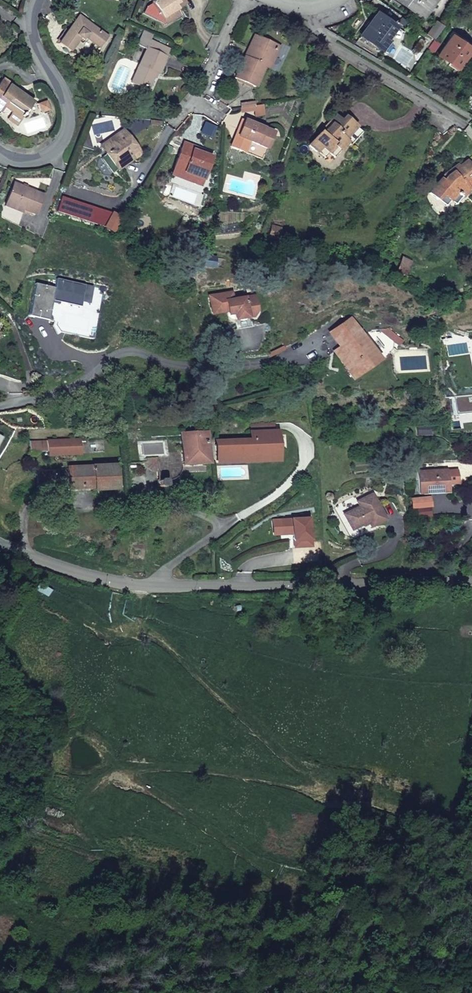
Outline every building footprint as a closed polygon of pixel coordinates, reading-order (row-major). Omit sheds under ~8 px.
[(163,20),(169,16),(172,20),(180,15),(175,7),(185,0),(158,0),(146,7),(143,14),(156,21),(162,18),(163,20)] [(422,17),(434,0),(399,0),(422,17)] [(395,26),(377,12),(361,35),(379,48),(395,26)] [(79,16),(58,43),(69,51),(79,38),(85,37),(93,43),(95,40),(102,46),(108,37),(79,16)] [(169,16),(163,20),(165,24),(172,20),(169,16)] [(436,22),(427,34),(434,39),(443,26),(436,22)] [(154,35),(144,30),(142,36),(151,41),(154,35)] [(172,44),(154,35),(151,41),(142,36),(138,44),(147,49),(131,83),(148,91),(156,73),(159,74),(172,44)] [(250,53),(257,38),(255,36),(247,52),(250,53)] [(458,69),(467,55),(471,48),(453,36),(439,56),(458,69)] [(235,78),(255,88),(265,67),(269,69),(277,53),(264,47),(267,42),(257,38),(250,53),(247,52),(235,78)] [(440,43),(434,39),(427,50),(433,53),(440,43)] [(264,47),(277,53),(279,48),(267,42),(264,47)] [(20,94),(9,86),(10,85),(3,79),(0,84),(0,109),(2,111),(4,108),(11,113),(21,119),(33,103),(20,94)] [(9,86),(20,94),(21,92),(10,85),(9,86)] [(46,102),(41,103),(44,113),(49,111),(46,102)] [(263,104),(241,107),(241,112),(255,111),(256,116),(265,115),(263,104)] [(17,126),(21,119),(11,113),(7,120),(17,126)] [(356,127),(345,117),(342,122),(335,116),(329,124),(331,126),(322,135),(320,133),(309,145),(317,152),(321,147),(328,154),(334,147),(340,152),(348,143),(345,139),(356,127)] [(245,120),(231,146),(245,152),(250,141),(267,149),(274,133),(245,120)] [(331,126),(329,124),(320,133),(322,135),(331,126)] [(345,139),(348,143),(351,145),(362,132),(356,127),(345,139)] [(124,131),(105,144),(121,168),(129,162),(135,157),(132,153),(137,149),(124,131)] [(250,141),(245,152),(262,159),(267,149),(250,141)] [(101,147),(117,170),(121,168),(105,144),(101,147)] [(194,148),(184,144),(172,176),(183,180),(185,173),(203,180),(211,158),(202,155),(193,151),(194,148)] [(321,147),(317,152),(324,159),(328,154),(321,147)] [(334,147),(328,154),(334,159),(340,152),(334,147)] [(467,162),(459,168),(457,165),(450,171),(451,173),(447,176),(443,181),(441,179),(430,193),(438,200),(442,195),(450,201),(457,193),(461,197),(469,191),(466,188),(471,184),(471,168),(467,162)] [(451,173),(450,171),(445,174),(441,179),(443,181),(447,176),(451,173)] [(185,173),(183,180),(200,186),(203,180),(185,173)] [(42,195),(14,184),(6,204),(35,215),(42,195)] [(457,193),(450,201),(455,204),(461,197),(457,193)] [(442,195),(438,200),(445,206),(450,201),(442,195)] [(273,226),(270,232),(279,234),(281,228),(273,226)] [(279,234),(270,232),(269,238),(277,240),(279,234)] [(35,283),(28,316),(48,321),(52,301),(80,307),(81,302),(85,285),(57,279),(55,288),(35,283)] [(94,287),(85,285),(81,302),(90,304),(94,287)] [(231,292),(208,296),(212,314),(226,311),(227,314),(233,313),(236,329),(251,326),(248,317),(252,316),(257,310),(255,295),(233,299),(231,292)] [(351,316),(331,331),(341,345),(335,350),(345,365),(347,364),(354,373),(376,358),(369,348),(372,347),(351,316)] [(254,423),(255,432),(276,431),(276,422),(254,423)] [(255,432),(255,440),(255,443),(224,444),(217,445),(217,461),(279,458),(278,431),(276,431),(255,432)] [(166,480),(166,482),(170,481),(177,476),(182,464),(207,464),(206,434),(181,435),(182,453),(157,454),(157,458),(147,458),(147,463),(143,463),(155,471),(158,471),(165,471),(166,480)] [(80,438),(30,441),(30,452),(48,452),(49,455),(80,454),(80,438)] [(116,466),(68,468),(68,483),(65,483),(65,486),(69,486),(69,489),(94,488),(94,491),(116,490),(116,466)] [(419,472),(420,494),(448,493),(448,484),(447,471),(447,470),(419,472)] [(457,483),(457,470),(447,471),(448,484),(457,483)] [(372,494),(356,502),(359,507),(343,516),(351,531),(363,526),(363,523),(367,521),(370,528),(385,520),(372,494)] [(416,509),(416,518),(430,517),(429,508),(427,508),(416,509)] [(293,548),(310,547),(309,518),(282,520),(283,535),(292,534),(293,548)] [(459,534),(456,527),(439,534),(441,541),(459,534)]
